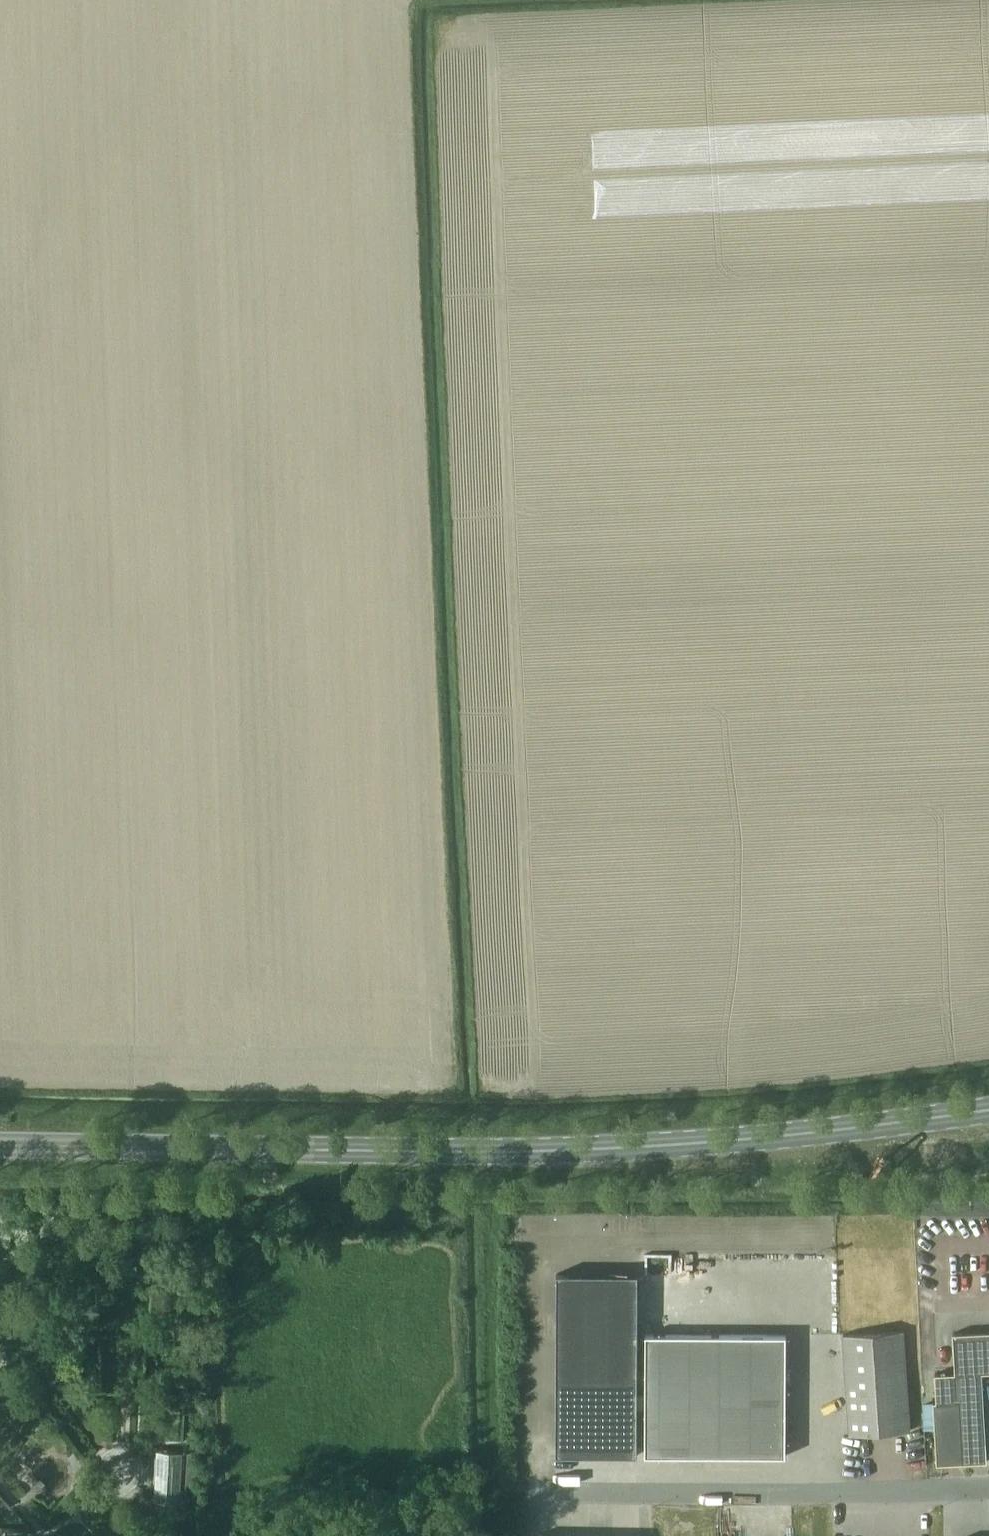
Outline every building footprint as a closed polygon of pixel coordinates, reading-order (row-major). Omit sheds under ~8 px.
[(785,1455),(785,1448),(786,1335),(645,1334),(645,1394),(637,1394),(637,1273),(556,1273),(555,1454),(636,1454),(637,1407),(645,1407),(644,1455),(785,1455)] [(903,1330),(844,1334),(850,1434),(910,1430),(903,1330)] [(923,1404),(924,1428),(934,1427),(935,1448),(936,1463),(962,1461),(987,1460),(986,1448),(984,1397),(982,1370),(988,1370),(988,1330),(952,1332),(954,1372),(935,1373),(936,1403),(923,1404)] [(181,1450),(156,1448),(153,1499),(178,1500),(181,1450)]
